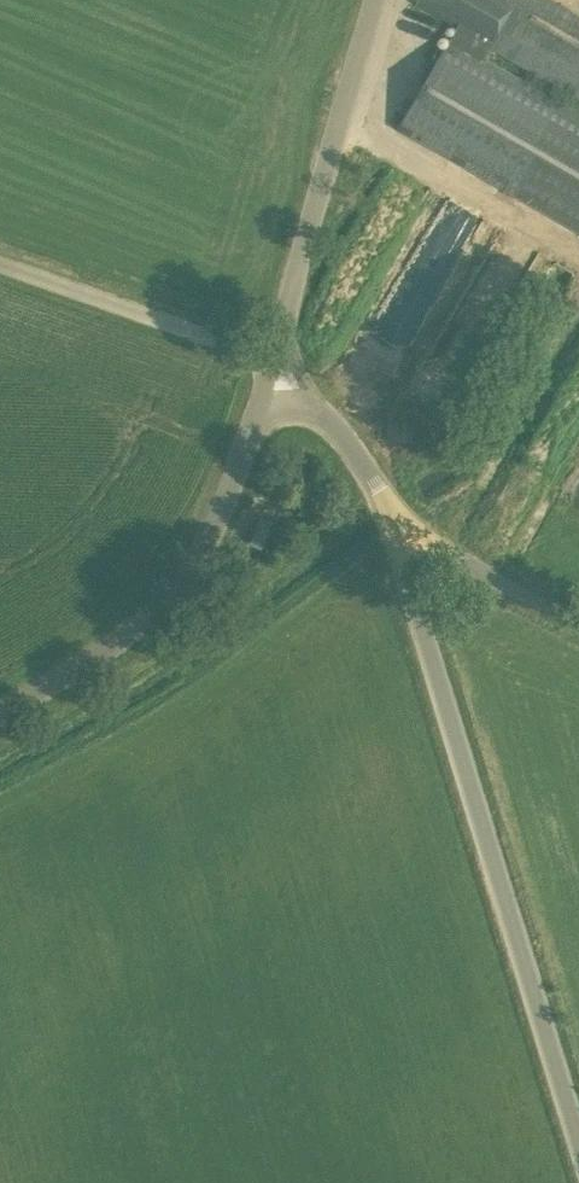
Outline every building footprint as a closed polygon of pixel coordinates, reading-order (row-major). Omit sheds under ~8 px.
[(548,0),(416,0),(414,3),(455,26),(397,127),(578,231),(578,113),(483,59),(490,46),(578,96),(578,18),(548,0)] [(511,287),(533,238),(498,222),(475,271),(511,287)]
